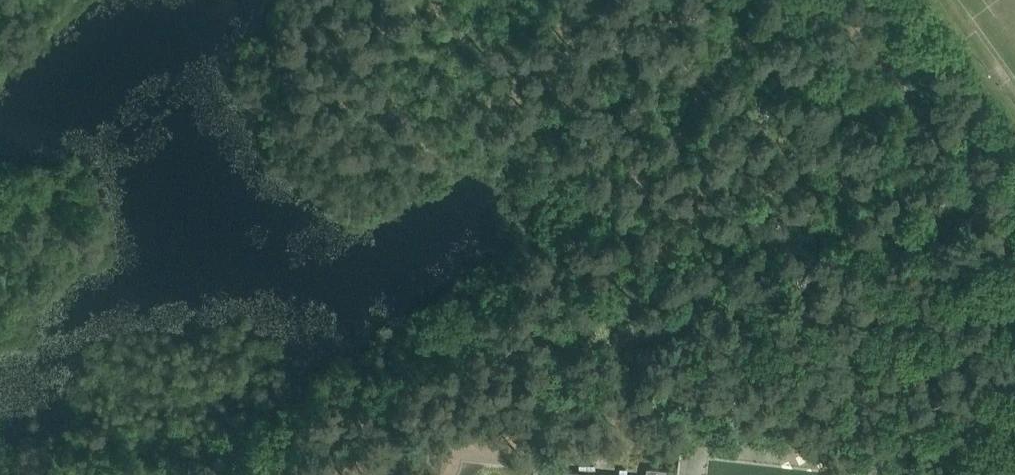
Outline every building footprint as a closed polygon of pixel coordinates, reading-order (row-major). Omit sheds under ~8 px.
[(585,444),(564,444),(564,454),(585,454),(585,444)]
